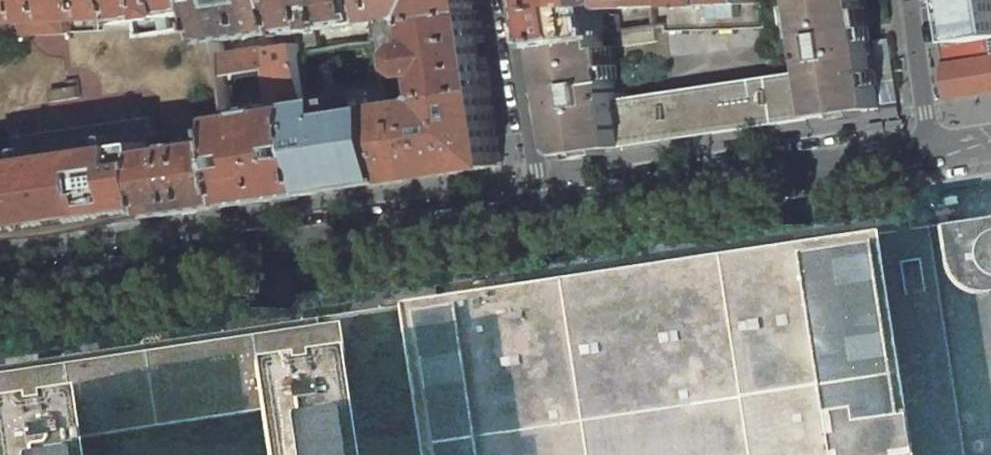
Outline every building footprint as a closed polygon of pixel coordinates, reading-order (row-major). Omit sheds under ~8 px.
[(139,17),(137,0),(0,0),(0,21),(139,17)] [(139,17),(142,36),(172,31),(169,17),(217,10),(215,0),(137,0),(139,17)] [(217,10),(219,24),(222,42),(301,30),(296,0),(215,0),(217,10)] [(301,30),(303,44),(305,52),(320,49),(316,30),(381,21),(377,0),(296,0),(301,30)] [(381,21),(384,40),(409,36),(407,23),(401,24),(400,17),(419,15),(425,21),(480,11),(478,0),(377,0),(381,21)] [(603,0),(544,0),(550,41),(552,40),(604,33),(622,30),(617,13),(608,14),(603,8),(603,2),(603,0)] [(603,2),(618,1),(624,8),(655,7),(655,0),(603,0),(603,2)] [(655,7),(656,25),(665,24),(669,6),(711,5),(712,19),(739,18),(739,4),(762,3),(762,0),(655,0),(655,7)] [(816,70),(773,76),(780,122),(821,116),(884,107),(868,0),(806,0),(816,70)] [(945,45),(990,38),(990,0),(938,0),(945,45)] [(480,11),(425,21),(429,43),(417,45),(411,54),(413,68),(422,75),(433,73),(437,95),(431,100),(492,90),(480,11)] [(612,47),(657,40),(655,25),(622,30),(604,33),(606,46),(611,45),(612,47)] [(670,138),(780,122),(773,76),(619,100),(612,47),(611,45),(606,46),(604,33),(552,40),(562,104),(567,133),(589,150),(670,138)] [(409,36),(384,40),(391,91),(416,87),(413,68),(411,54),(409,36)] [(945,45),(953,97),(990,91),(990,38),(945,45)] [(305,52),(326,192),(405,180),(394,106),(391,91),(384,40),(320,49),(305,52)] [(303,44),(224,56),(228,80),(263,74),(262,69),(276,67),(282,104),(258,108),(258,105),(253,106),(254,112),(233,115),(236,134),(238,145),(247,204),(326,192),(305,52),(303,44)] [(431,100),(394,106),(405,180),(503,165),(492,90),(431,100)] [(16,143),(19,162),(0,164),(0,241),(169,216),(159,146),(156,123),(16,143)] [(247,204),(238,145),(210,149),(208,138),(159,146),(169,216),(247,204)] [(967,450),(990,447),(990,212),(939,219),(967,450)] [(873,235),(461,298),(398,305),(414,422),(419,454),(906,454),(873,235)] [(339,313),(341,324),(353,414),(348,414),(351,432),(354,454),(419,454),(414,422),(398,305),(339,313)] [(27,363),(12,365),(0,367),(0,454),(83,454),(81,440),(262,412),(267,445),(269,454),(354,454),(351,432),(348,414),(353,414),(341,324),(339,313),(27,363)]
